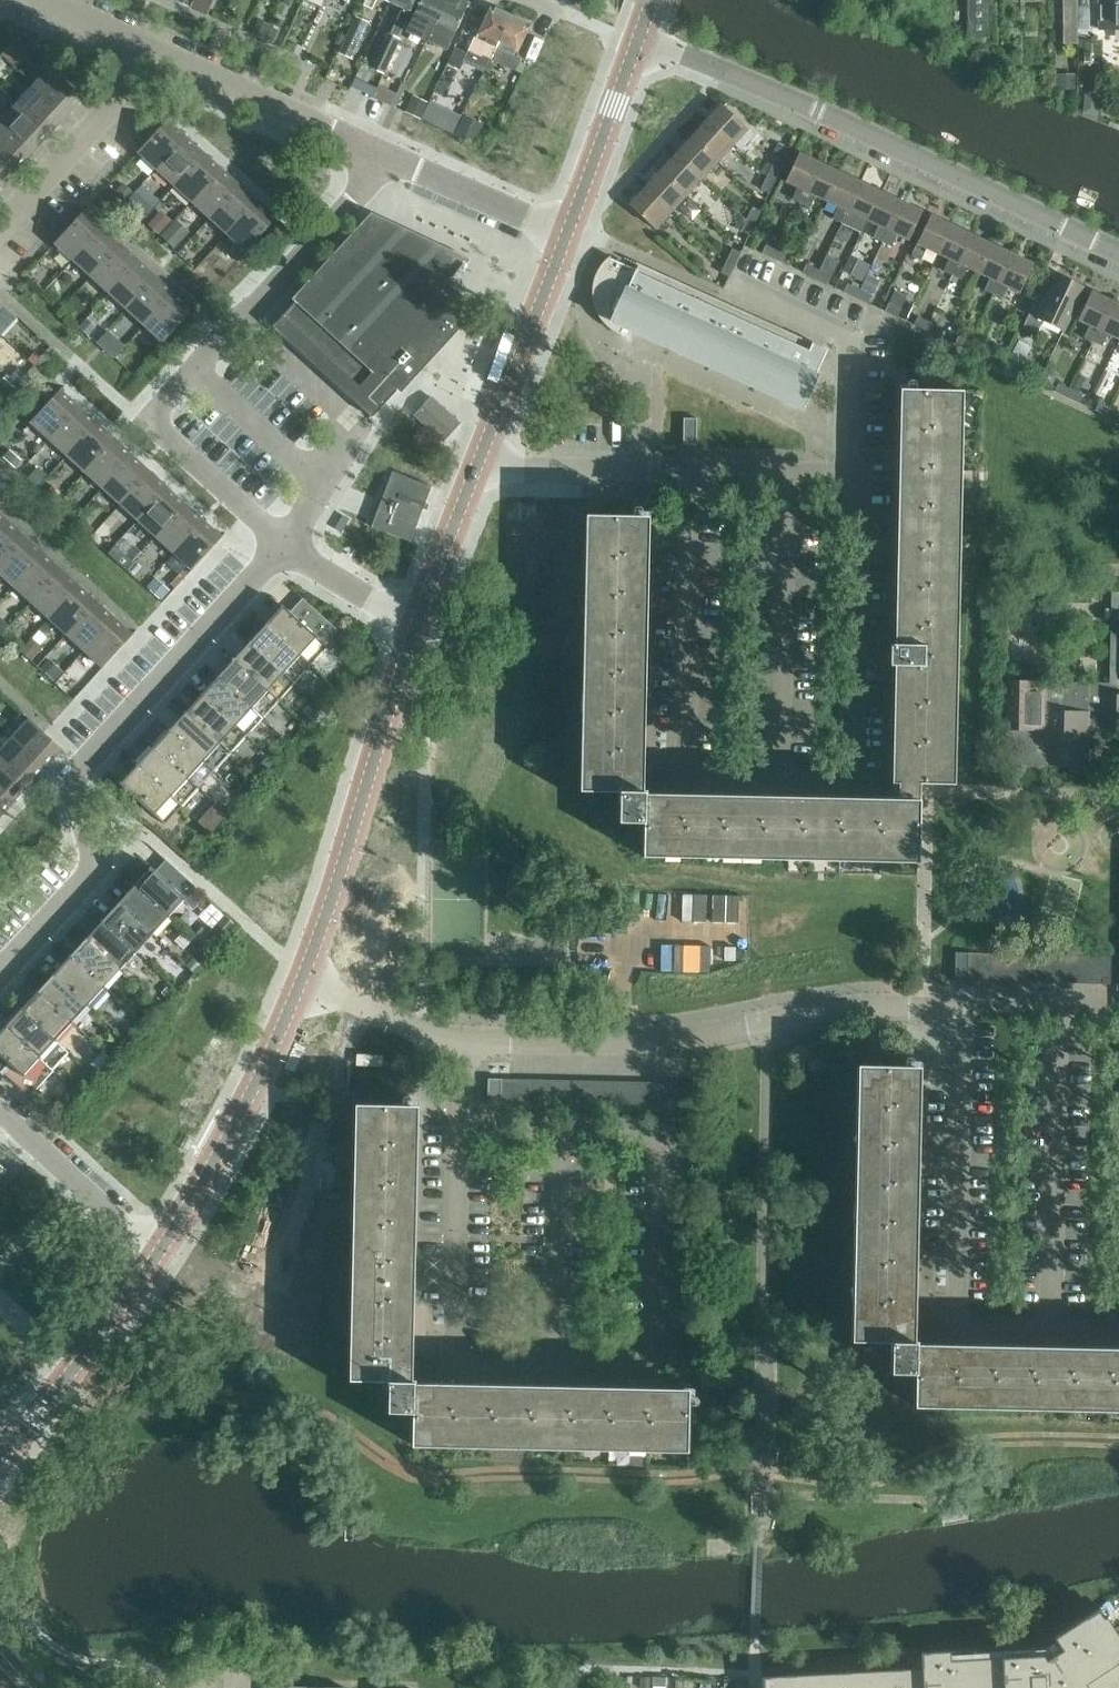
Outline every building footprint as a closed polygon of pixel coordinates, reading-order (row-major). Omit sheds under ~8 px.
[(200,13),(207,16),(208,14),(214,1),(212,0),(206,0),(200,13)] [(364,5),(372,8),(376,0),(366,0),(364,5)] [(390,2),(402,8),(397,20),(405,24),(416,0),(391,0),(390,2)] [(408,27),(428,36),(445,0),(420,0),(408,27)] [(428,36),(449,46),(468,4),(459,0),(445,0),(428,36)] [(968,38),(976,38),(990,38),(989,0),(967,0),(968,38)] [(1063,44),(1078,44),(1077,0),(1063,0),(1063,44)] [(1100,6),(1100,29),(1118,29),(1118,0),(1100,0),(1100,6)] [(510,15),(491,6),(477,38),(474,36),(469,49),(482,54),(482,53),(491,57),(510,15)] [(510,15),(491,57),(500,61),(499,63),(514,69),(520,57),(516,55),(530,24),(510,15)] [(339,53),(352,59),(369,22),(355,16),(339,53)] [(253,34),(263,38),(269,25),(259,20),(253,34)] [(269,26),(264,38),(273,42),(279,30),(269,26)] [(370,67),(383,73),(399,38),(386,32),(370,67)] [(6,51),(2,55),(4,57),(14,66),(26,53),(14,42),(6,51)] [(292,42),(288,50),(300,55),(303,48),(292,42)] [(454,48),(447,63),(458,68),(460,69),(468,54),(454,48)] [(50,68),(33,86),(66,116),(83,97),(50,68)] [(1075,74),(1056,74),(1056,79),(1056,89),(1075,89),(1075,87),(1075,74)] [(33,86),(17,104),(49,134),(66,116),(33,86)] [(379,87),(374,97),(386,102),(390,93),(379,87)] [(427,103),(413,96),(406,111),(420,118),(427,103)] [(460,116),(430,102),(422,119),(452,133),(460,116)] [(17,104),(1,122),(33,151),(49,134),(17,104)] [(721,104),(706,121),(732,146),(748,129),(721,104)] [(481,125),(465,116),(455,134),(472,143),(481,125)] [(186,137),(167,120),(138,152),(156,169),(186,137)] [(706,121),(691,138),(717,162),(732,146),(706,121)] [(0,122),(0,154),(17,169),(33,151),(1,122),(0,122)] [(204,153),(186,137),(156,169),(174,185),(204,153)] [(691,138),(675,155),(702,179),(717,162),(691,138)] [(781,145),(775,156),(783,160),(789,148),(781,145)] [(221,169),(204,153),(174,185),(192,201),(221,169)] [(791,199),(800,204),(820,163),(799,153),(785,181),(797,187),(791,199)] [(1,187),(17,169),(0,154),(0,186),(1,187)] [(675,155),(660,171),(686,196),(702,179),(675,155)] [(815,196),(827,201),(840,173),(820,163),(800,204),(809,208),(815,196)] [(772,165),(767,177),(775,181),(781,169),(772,165)] [(239,185),(221,169),(192,201),(210,218),(239,185)] [(660,171),(644,188),(671,213),(686,196),(660,171)] [(832,219),(841,223),(860,182),(840,173),(827,201),(838,206),(832,219)] [(775,181),(767,177),(761,189),(769,193),(775,181)] [(856,215),(867,220),(881,192),(860,182),(841,223),(850,227),(856,215)] [(121,184),(113,192),(123,201),(130,193),(121,184)] [(257,202),(239,185),(210,218),(227,234),(257,202)] [(671,213),(644,188),(629,205),(655,229),(671,213)] [(873,238),(882,242),(901,201),(881,192),(867,220),(879,226),(873,238)] [(134,193),(125,203),(133,210),(142,201),(134,193)] [(901,201),(882,242),(891,246),(897,234),(909,240),(922,211),(901,201)] [(276,219),(257,202),(227,234),(246,251),(276,219)] [(752,207),(746,219),(755,223),(761,211),(752,207)] [(55,243),(73,260),(103,228),(84,211),(55,243)] [(158,214),(149,224),(158,232),(167,223),(158,214)] [(926,248),(938,254),(951,225),(930,215),(911,256),(920,260),(926,248)] [(414,258),(371,219),(272,327),(372,418),(471,310),(436,278),(441,273),(418,253),(414,258)] [(755,223),(746,219),(741,231),(749,235),(755,223)] [(170,225),(161,235),(173,246),(182,236),(170,225)] [(943,271),(952,275),(971,235),(951,225),(938,254),(949,259),(943,271)] [(73,260),(91,276),(121,244),(103,228),(73,260)] [(967,268),(978,273),(992,244),(971,235),(952,275),(961,279),(967,268)] [(91,276),(109,292),(138,260),(121,244),(91,276)] [(984,290),(993,295),(1012,254),(992,244),(978,273),(990,278),(984,290)] [(762,253),(774,259),(778,251),(766,245),(762,253)] [(732,249),(727,261),(735,265),(741,253),(732,249)] [(778,251),(774,259),(786,265),(790,256),(778,251)] [(1012,254),(993,295),(1002,299),(1008,287),(1020,293),(1033,264),(1012,254)] [(802,406),(803,403),(827,350),(624,257),(623,259),(637,265),(635,270),(610,258),(610,257),(610,256),(599,268),(593,282),(592,298),(597,314),(607,326),(620,335),(629,316),(792,390),(788,400),(802,406)] [(109,292),(126,309),(156,276),(138,260),(109,292)] [(735,265),(727,261),(721,273),(729,277),(735,265)] [(803,272),(815,278),(819,270),(806,264),(803,272)] [(819,270),(815,278),(827,284),(831,276),(819,270)] [(867,273),(861,286),(873,292),(879,279),(867,273)] [(1023,327),(1037,333),(1043,320),(1063,330),(1083,288),(1057,275),(1045,301),(1037,297),(1023,327)] [(126,309),(144,325),(174,292),(156,276),(126,309)] [(844,292),(856,298),(860,289),(848,283),(844,292)] [(860,289),(856,298),(868,303),(872,295),(860,289)] [(1084,337),(1093,342),(1112,301),(1091,291),(1077,320),(1090,325),(1084,337)] [(174,292),(144,325),(163,342),(192,309),(174,292)] [(17,316),(0,300),(0,334),(17,316)] [(1118,339),(1118,304),(1112,301),(1093,342),(1102,346),(1107,334),(1118,339)] [(885,311),(897,317),(901,309),(888,303),(885,311)] [(914,325),(926,331),(930,322),(918,317),(914,325)] [(930,322),(926,331),(938,336),(942,328),(930,322)] [(96,342),(103,348),(114,358),(123,348),(105,332),(103,334),(96,342)] [(954,344),(967,350),(971,342),(958,336),(954,344)] [(971,342),(967,350),(978,356),(982,347),(971,342)] [(17,367),(10,376),(17,382),(21,385),(29,377),(25,374),(17,367)] [(1044,370),(1039,381),(1050,386),(1054,379),(1051,373),(1044,370)] [(6,373),(0,381),(11,390),(18,383),(17,382),(6,373)] [(1054,392),(1067,397),(1071,389),(1058,383),(1054,392)] [(31,422),(49,439),(79,406),(60,389),(31,422)] [(1071,389),(1067,397),(1079,403),(1083,395),(1071,389)] [(954,783),(948,783),(953,547),(956,392),(963,392),(963,391),(906,390),(901,645),(890,644),(889,666),(900,666),(897,799),(898,806),(659,800),(660,772),(636,771),(642,516),(585,515),(585,517),(592,517),(586,790),(580,790),(579,791),(619,792),(619,822),(644,822),(643,857),(645,857),(645,850),(917,856),(917,863),(918,863),(920,783),(954,784),(954,783)] [(454,422),(424,394),(407,413),(437,440),(454,422)] [(1095,411),(1108,417),(1111,408),(1099,402),(1095,411)] [(49,439),(67,455),(97,423),(79,406),(49,439)] [(1108,417),(1118,422),(1118,412),(1111,408),(1108,417)] [(683,444),(696,445),(696,418),(683,418),(683,444)] [(67,455),(85,471),(114,439),(97,423),(67,455)] [(85,471),(103,488),(132,455),(114,439),(85,471)] [(2,457),(14,468),(14,467),(21,460),(9,449),(2,457)] [(103,488),(120,504),(150,471),(132,455),(103,488)] [(38,468),(29,478),(37,485),(46,476),(38,468)] [(120,504),(138,520),(168,487),(150,471),(120,504)] [(432,486),(392,471),(371,527),(410,542),(423,509),(427,509),(428,505),(425,503),(432,486)] [(138,520),(156,536),(185,504),(168,487),(138,520)] [(156,536),(174,552),(203,520),(185,504),(156,536)] [(25,536),(7,520),(0,528),(0,564),(25,536)] [(203,520),(174,552),(192,569),(222,537),(203,520)] [(13,585),(43,553),(25,536),(0,564),(0,573),(13,585)] [(969,536),(958,536),(958,547),(969,548),(969,536)] [(13,585),(31,601),(61,569),(43,553),(13,585)] [(136,561),(128,569),(134,575),(142,567),(136,561)] [(31,601),(49,618),(79,585),(61,569),(31,601)] [(156,578),(147,588),(162,600),(171,590),(156,578)] [(79,585),(49,618),(67,634),(96,601),(79,585)] [(1007,764),(1087,765),(1087,731),(1114,731),(1118,731),(1118,591),(1110,591),(1110,608),(1109,682),(1008,681),(1007,764)] [(282,605),(265,623),(313,667),(330,648),(325,644),(338,630),(302,598),(290,612),(282,605)] [(114,618),(96,601),(67,634),(84,650),(114,618)] [(133,635),(114,618),(84,650),(103,667),(133,635)] [(1,634),(9,626),(1,619),(0,620),(0,634),(1,634)] [(265,623),(249,641),(297,685),(313,667),(265,623)] [(249,641),(233,659),(280,702),(297,685),(249,641)] [(49,659),(40,668),(54,681),(63,672),(49,659)] [(233,659),(217,676),(264,720),(280,702),(233,659)] [(217,676),(200,694),(248,737),(264,720),(217,676)] [(200,694),(184,711),(232,755),(248,737),(200,694)] [(184,711),(168,729),(216,773),(232,755),(184,711)] [(29,719),(12,737),(45,767),(62,748),(29,719)] [(152,747),(200,790),(216,773),(168,729),(152,747)] [(0,751),(0,759),(28,785),(45,767),(12,737),(0,751)] [(152,747),(136,764),(184,808),(200,790),(152,747)] [(268,757),(261,765),(267,770),(268,770),(274,763),(273,762),(268,757)] [(12,802),(28,785),(0,759),(0,791),(12,802)] [(136,764),(119,783),(167,826),(184,808),(136,764)] [(12,802),(0,791),(0,816),(12,802)] [(215,804),(207,812),(219,822),(226,814),(215,804)] [(150,866),(134,884),(170,917),(186,899),(150,866)] [(170,867),(164,873),(174,882),(180,876),(170,867)] [(134,884),(117,902),(153,935),(170,917),(134,884)] [(117,902),(101,920),(137,953),(153,935),(117,902)] [(101,920),(85,937),(121,970),(137,953),(101,920)] [(205,926),(193,939),(212,956),(224,942),(211,930),(205,926)] [(85,937),(69,955),(105,988),(121,970),(85,937)] [(955,979),(969,979),(969,953),(956,953),(955,979)] [(969,981),(982,981),(982,953),(969,953),(969,979),(969,981)] [(982,981),(995,982),(995,953),(982,953),(982,981)] [(995,982),(1007,982),(1008,954),(995,953),(995,982)] [(1007,982),(1020,982),(1021,954),(1008,954),(1007,982)] [(1020,982),(1033,983),(1034,954),(1021,954),(1020,982)] [(1033,983),(1046,983),(1047,954),(1034,954),(1033,983)] [(1046,983),(1059,983),(1059,955),(1047,954),(1046,983)] [(69,955),(53,973),(89,1005),(105,988),(69,955)] [(1059,983),(1072,983),(1072,955),(1059,955),(1059,983)] [(1072,983),(1084,984),(1085,955),(1072,955),(1072,983)] [(1084,984),(1097,984),(1098,956),(1085,955),(1084,984)] [(1098,956),(1097,984),(1111,984),(1111,956),(1098,956)] [(192,959),(186,966),(194,973),(201,966),(192,959)] [(53,973),(37,990),(73,1023),(89,1005),(53,973)] [(37,990),(21,1008),(57,1041),(73,1023),(37,990)] [(21,1008),(4,1025),(41,1058),(57,1041),(21,1008)] [(4,1025),(0,1030),(0,1073),(24,1096),(50,1067),(41,1058),(4,1025)] [(356,1063),(356,1065),(382,1066),(383,1055),(356,1054),(356,1057),(356,1063)] [(916,1406),(916,1399),(1118,1403),(1118,1353),(931,1349),(932,1321),(908,1320),(913,1066),(857,1065),(857,1067),(863,1067),(858,1338),(852,1338),(852,1340),(890,1341),(890,1371),(914,1372),(914,1406),(916,1406)] [(488,1104),(501,1104),(502,1079),(488,1079),(488,1104)] [(501,1107),(514,1107),(515,1079),(502,1079),(501,1104),(501,1107)] [(514,1107),(527,1108),(528,1079),(515,1079),(514,1107)] [(527,1108),(540,1108),(541,1080),(528,1079),(527,1108)] [(540,1108),(553,1108),(553,1080),(541,1080),(540,1108)] [(553,1108),(566,1108),(566,1080),(553,1080),(553,1108)] [(566,1108),(579,1109),(579,1081),(566,1080),(566,1108)] [(579,1109),(591,1109),(592,1081),(579,1081),(579,1109)] [(591,1109),(604,1109),(605,1081),(592,1081),(591,1109)] [(604,1109),(617,1109),(618,1081),(605,1081),(604,1109)] [(617,1109),(630,1110),(631,1082),(618,1081),(617,1109)] [(630,1110),(643,1110),(643,1082),(631,1082),(630,1110)] [(643,1110),(656,1110),(656,1082),(643,1082),(643,1110)] [(656,1110),(669,1111),(669,1082),(656,1082),(656,1110)] [(412,1410),(412,1438),(687,1444),(688,1394),(429,1389),(430,1360),(406,1359),(411,1105),(362,1104),(356,1379),(388,1380),(387,1410),(412,1410)] [(1047,1647),(1055,1660),(1049,1664),(1043,1654),(977,1658),(976,1649),(921,1652),(921,1668),(762,1676),(762,1687),(1118,1687),(1118,1636),(1105,1615),(1103,1616),(1098,1608),(1054,1637),(1056,1641),(1047,1647)] [(640,1676),(639,1687),(650,1687),(651,1676),(640,1676)] [(652,1676),(652,1686),(665,1686),(665,1677),(652,1676)]
